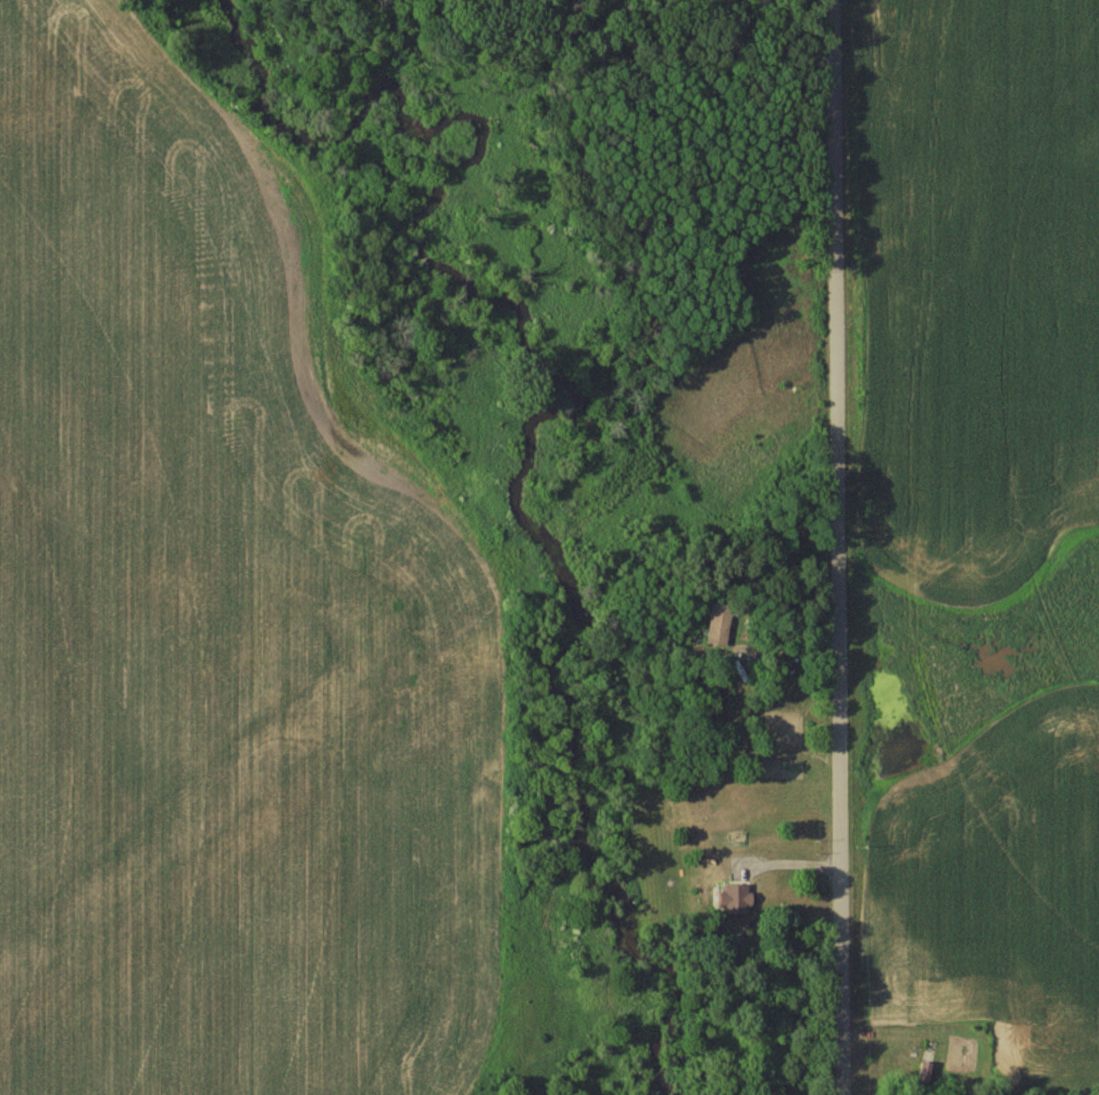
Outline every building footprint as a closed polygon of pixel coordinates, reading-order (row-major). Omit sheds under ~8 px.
[(708,645),(729,648),(737,603),(716,600),(708,645)]
